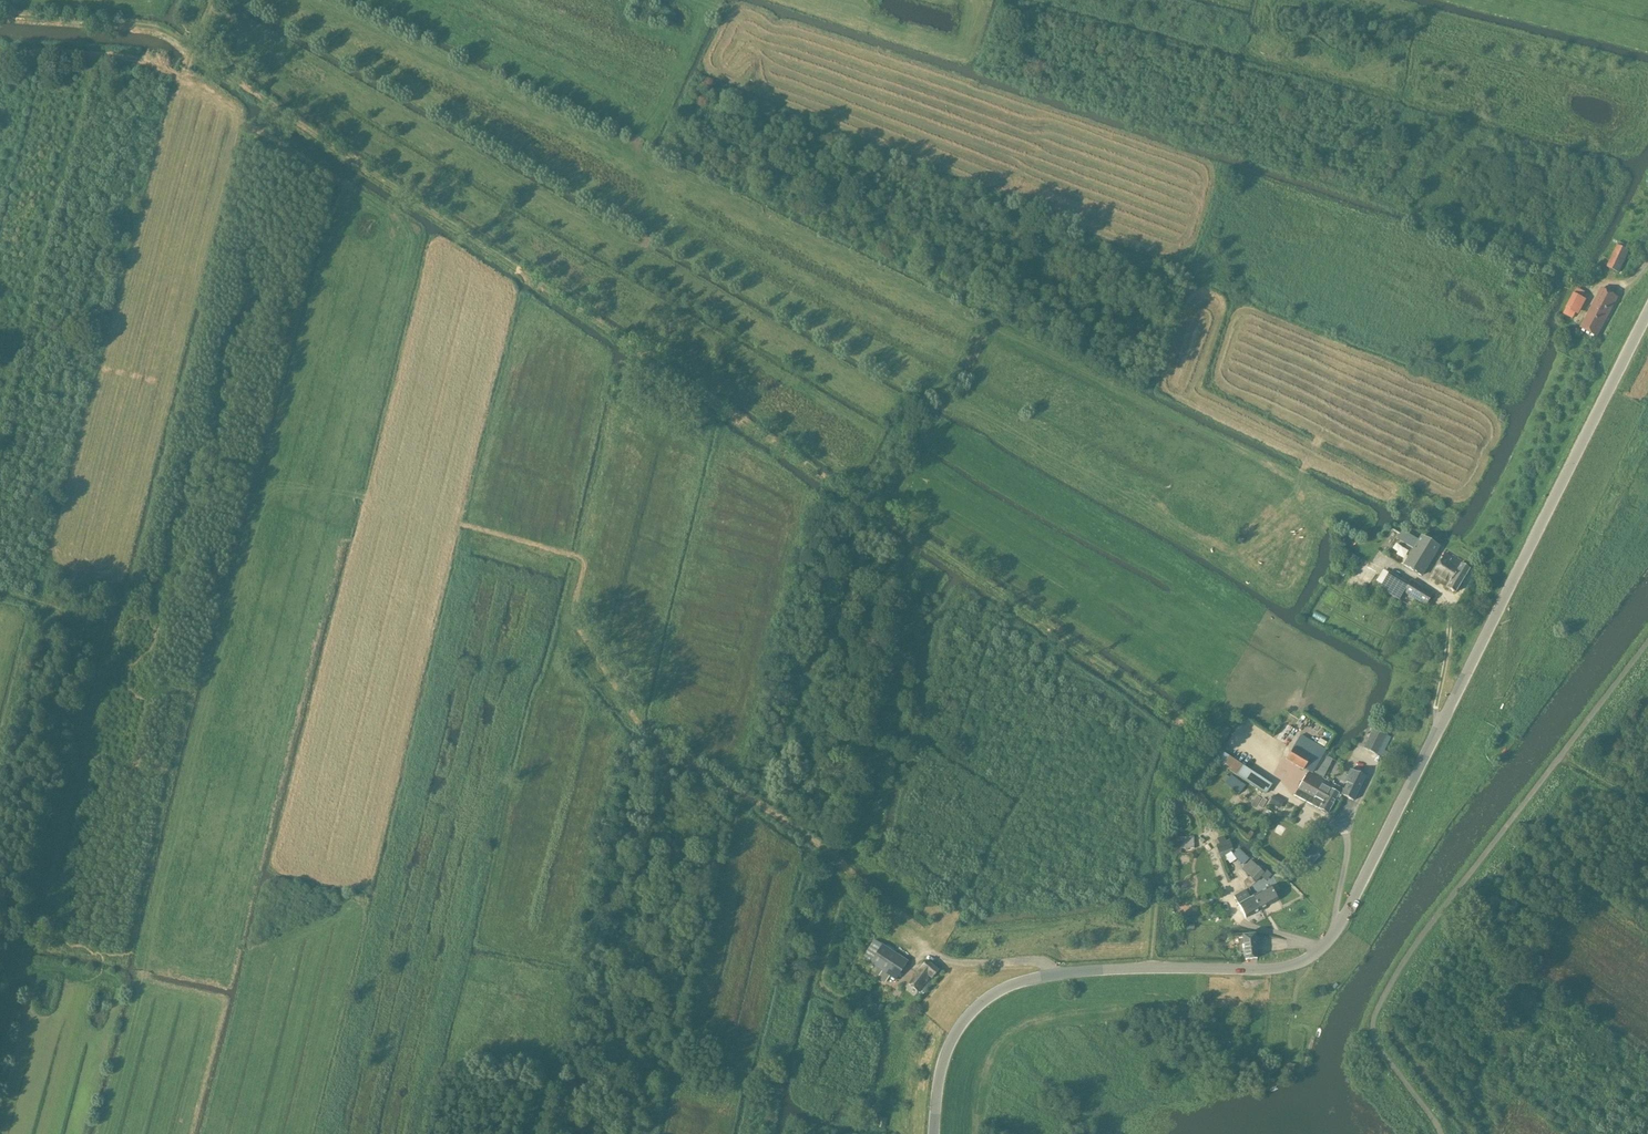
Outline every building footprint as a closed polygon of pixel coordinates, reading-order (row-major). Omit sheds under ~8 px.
[(1619,273),(1629,250),(1617,245),(1607,267),(1619,273)] [(1597,336),(1618,297),(1602,288),(1581,328),(1597,336)] [(1579,315),(1587,300),(1574,293),(1565,309),(1566,309),(1563,314),(1572,319),(1575,313),(1579,315)] [(1415,550),(1406,565),(1422,575),(1439,548),(1422,538),(1420,542),(1415,550)] [(1455,593),(1469,569),(1445,554),(1430,578),(1455,593)] [(1391,570),(1379,589),(1398,601),(1403,592),(1410,581),(1391,570)] [(1410,581),(1403,592),(1425,605),(1431,594),(1410,581)] [(1374,728),(1364,748),(1376,755),(1386,734),(1374,728)] [(1311,773),(1322,756),(1297,741),(1286,760),(1303,770),(1304,769),(1311,773)] [(1233,769),(1231,771),(1266,794),(1272,785),(1230,757),(1225,764),(1233,769)] [(1327,758),(1316,773),(1323,777),(1331,760),(1327,758)] [(1353,801),(1365,776),(1350,769),(1347,775),(1344,774),(1341,780),(1347,783),(1344,790),(1343,791),(1341,795),(1353,801)] [(1343,791),(1344,790),(1332,783),(1331,787),(1333,788),(1332,791),(1322,785),(1323,783),(1306,773),(1294,795),(1320,809),(1320,811),(1324,813),(1326,812),(1327,813),(1338,794),(1340,796),(1343,791)] [(1225,775),(1221,780),(1225,783),(1224,784),(1250,804),(1257,795),(1231,775),(1229,777),(1225,775)] [(1276,808),(1281,799),(1273,795),(1269,804),(1276,808)] [(1194,849),(1194,838),(1171,838),(1171,849),(1174,849),(1181,849),(1194,849)] [(1310,866),(1319,856),(1309,847),(1300,858),(1310,866)] [(1232,855),(1243,864),(1249,858),(1238,848),(1232,855)] [(1263,873),(1251,861),(1242,870),(1255,882),(1263,873)] [(1253,896),(1260,910),(1278,900),(1270,886),(1253,896)] [(1245,918),(1260,910),(1253,896),(1250,897),(1245,889),(1233,896),(1245,918)] [(1216,912),(1212,910),(1208,913),(1208,918),(1212,920),(1216,917),(1216,912)] [(1245,959),(1257,958),(1254,934),(1243,936),(1245,959)] [(896,980),(908,961),(881,945),(869,963),(896,980)] [(932,978),(938,970),(926,960),(919,968),(916,974),(909,984),(918,992),(930,977),(932,978)] [(888,1117),(878,1116),(877,1126),(886,1127),(888,1117)]
